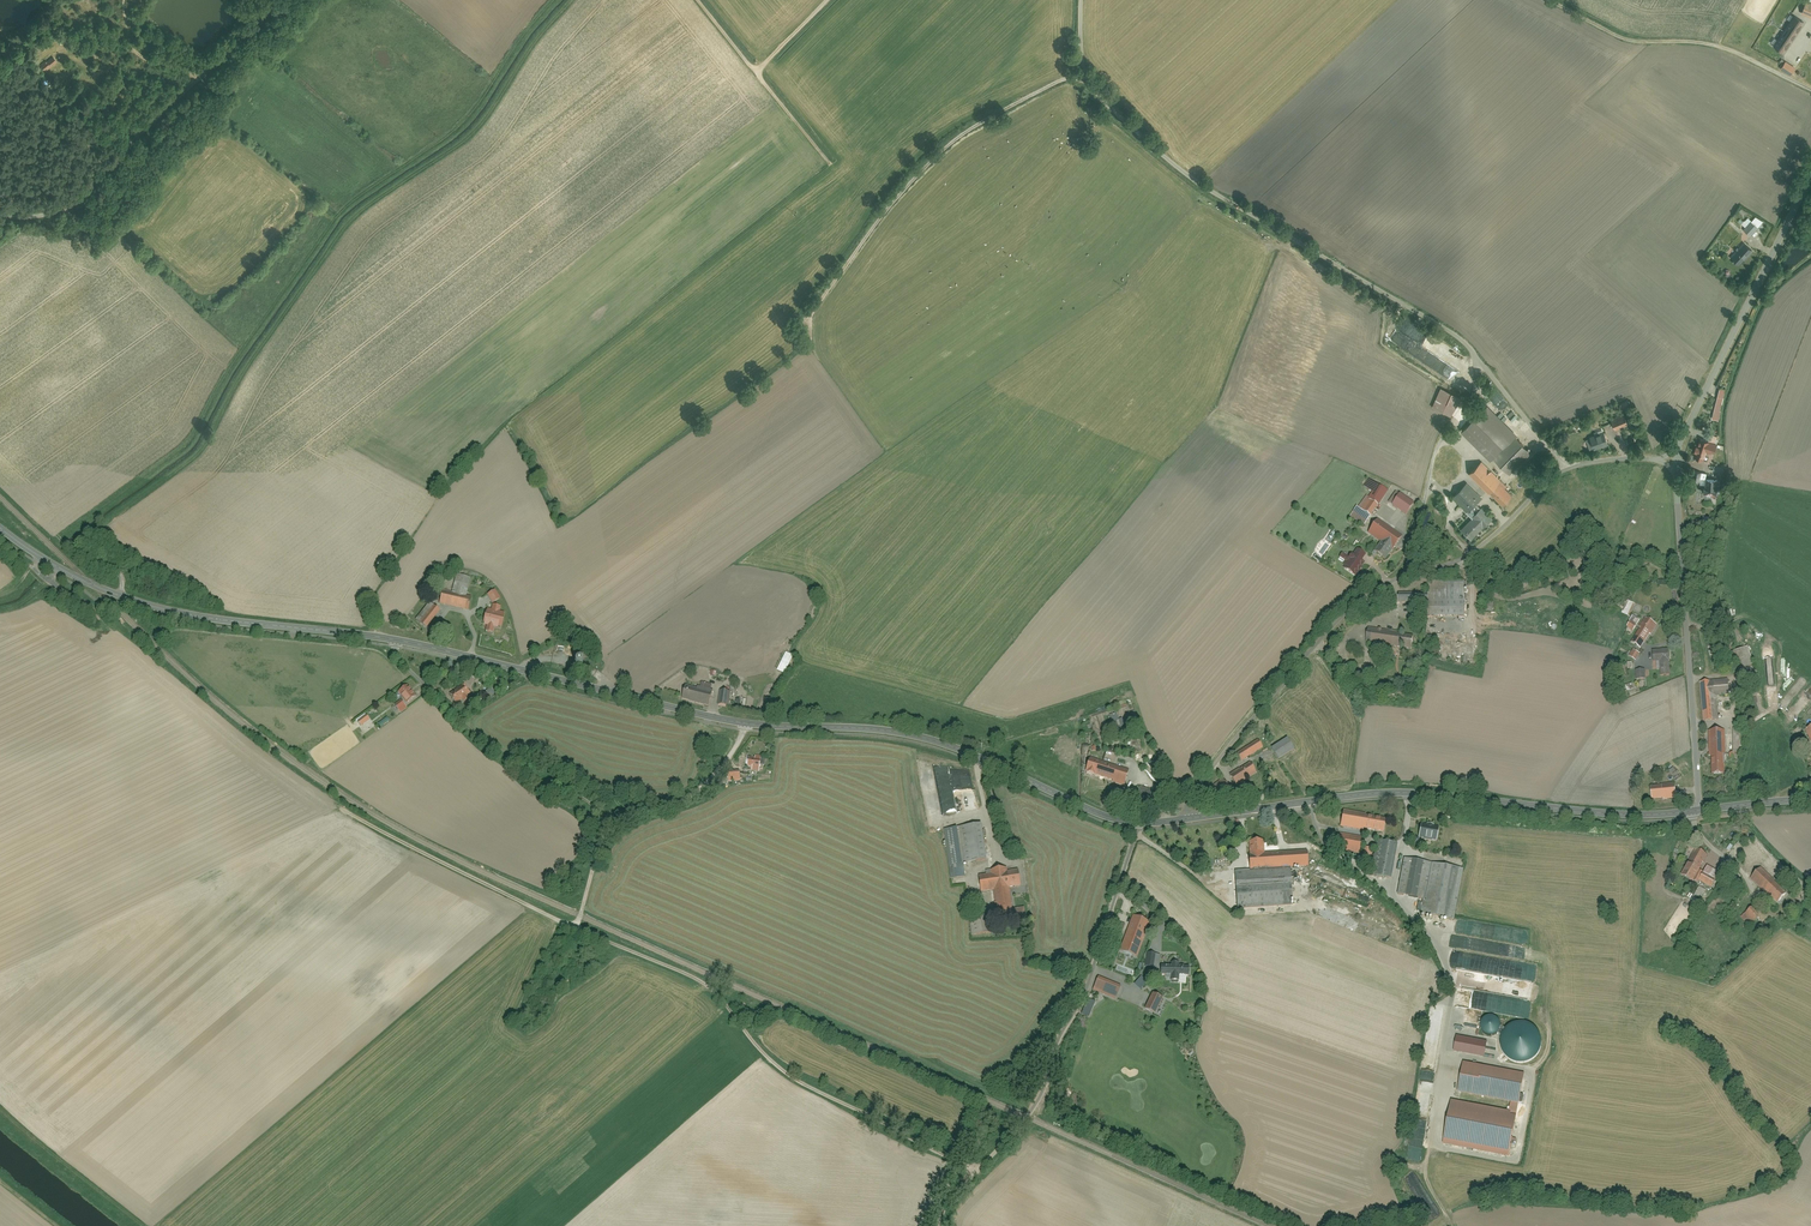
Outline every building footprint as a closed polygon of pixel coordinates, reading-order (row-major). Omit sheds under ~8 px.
[(1802,15),(1810,19),(1810,6),(1807,4),(1802,15)] [(1794,17),(1774,47),(1785,54),(1806,24),(1794,17)] [(41,41),(36,45),(42,52),(47,48),(41,41)] [(41,65),(45,70),(57,62),(53,57),(47,62),(46,61),(41,65)] [(1785,63),(1781,70),(1791,76),(1795,70),(1785,63)] [(1756,217),(1744,231),(1752,237),(1764,224),(1756,217)] [(1736,219),(1732,224),(1740,232),(1744,228),(1744,229),(1751,221),(1748,218),(1742,224),(1736,219)] [(1744,243),(1731,258),(1741,267),(1755,252),(1744,243)] [(1440,389),(1432,408),(1451,417),(1460,398),(1440,389)] [(1486,406),(1460,432),(1490,461),(1516,435),(1486,406)] [(1715,410),(1713,419),(1719,421),(1721,411),(1715,410)] [(1611,422),(1616,432),(1629,426),(1625,416),(1611,422)] [(1712,433),(1710,439),(1719,442),(1721,436),(1712,433)] [(1586,440),(1590,452),(1609,445),(1605,434),(1586,440)] [(1494,460),(1511,476),(1532,454),(1515,437),(1494,460)] [(1714,455),(1718,445),(1701,440),(1694,461),(1703,464),(1707,452),(1714,455)] [(1484,461),(1470,475),(1503,507),(1517,492),(1484,461)] [(1447,463),(1439,470),(1452,482),(1460,475),(1447,463)] [(1365,487),(1373,493),(1361,511),(1371,518),(1388,493),(1370,481),(1365,487)] [(1494,520),(1481,509),(1476,505),(1480,500),(1464,486),(1452,498),(1473,517),(1461,531),(1475,543),(1494,520)] [(1705,487),(1704,499),(1708,499),(1707,503),(1712,503),(1713,499),(1717,500),(1718,488),(1705,487)] [(1396,493),(1388,505),(1406,518),(1414,505),(1396,493)] [(1378,521),(1368,535),(1380,543),(1374,552),(1386,560),(1392,551),(1393,552),(1403,537),(1378,521)] [(1345,551),(1339,559),(1347,564),(1343,569),(1356,578),(1366,564),(1362,561),(1366,555),(1358,549),(1352,556),(1345,551)] [(473,596),(466,595),(470,578),(457,576),(453,592),(442,590),(439,604),(470,611),(473,596)] [(1466,583),(1429,583),(1428,620),(1465,620),(1466,583)] [(494,591),(487,596),(493,604),(499,600),(494,591)] [(1399,592),(1398,603),(1428,605),(1428,593),(1399,592)] [(1622,613),(1630,618),(1636,605),(1628,601),(1622,613)] [(416,620),(427,629),(440,612),(429,603),(416,620)] [(493,635),(495,628),(502,629),(505,617),(499,615),(501,609),(493,607),(492,613),(486,612),(483,624),(487,626),(485,633),(493,635)] [(1646,619),(1632,643),(1643,650),(1657,626),(1646,619)] [(1630,622),(1627,628),(1634,632),(1637,626),(1630,622)] [(1370,627),(1367,645),(1411,651),(1414,633),(1370,627)] [(1747,648),(1731,655),(1744,687),(1761,681),(1747,648)] [(1629,657),(1636,662),(1641,655),(1634,650),(1629,657)] [(1661,676),(1670,676),(1669,650),(1653,651),(1654,671),(1661,671),(1661,676)] [(788,651),(781,665),(789,669),(795,655),(788,651)] [(1645,671),(1637,671),(1637,681),(1646,680),(1645,671)] [(1729,697),(1728,681),(1701,683),(1703,722),(1719,721),(1717,698),(1729,697)] [(405,687),(398,694),(407,704),(414,698),(405,687)] [(687,687),(683,700),(709,708),(713,694),(687,687)] [(463,701),(465,703),(469,700),(468,697),(462,688),(450,697),(456,706),(463,701)] [(720,693),(719,707),(729,708),(731,694),(720,693)] [(444,696),(440,699),(446,705),(449,702),(444,696)] [(396,708),(399,711),(405,706),(402,703),(396,708)] [(369,714),(364,718),(374,732),(379,729),(369,714)] [(1117,715),(1110,717),(1115,732),(1122,730),(1117,715)] [(387,718),(378,725),(381,728),(390,722),(387,718)] [(1735,729),(1733,753),(1745,754),(1746,729),(1735,729)] [(1710,732),(1711,775),(1728,775),(1726,731),(1710,732)] [(1272,749),(1279,760),(1296,750),(1289,738),(1272,749)] [(1237,754),(1242,762),(1263,749),(1259,741),(1237,754)] [(1091,758),(1086,774),(1125,786),(1130,770),(1091,758)] [(747,768),(753,769),(753,772),(760,773),(761,761),(748,760),(747,768)] [(1686,761),(1670,772),(1676,782),(1693,771),(1686,761)] [(1231,776),(1237,786),(1258,773),(1251,763),(1231,776)] [(753,778),(751,778),(751,773),(741,772),(740,778),(747,779),(746,782),(752,783),(753,778)] [(1210,791),(1219,801),(1231,790),(1223,781),(1210,791)] [(1652,788),(1653,801),(1676,799),(1676,787),(1652,788)] [(1345,811),(1342,827),(1382,834),(1385,819),(1345,811)] [(981,826),(945,831),(952,880),(966,878),(964,864),(986,861),(981,826)] [(1422,826),(1420,839),(1437,842),(1440,830),(1422,826)] [(1340,835),(1337,850),(1361,855),(1364,839),(1340,835)] [(1236,870),(1238,909),(1293,906),(1291,868),(1308,867),(1307,852),(1265,854),(1265,841),(1250,842),(1251,855),(1249,855),(1250,869),(1236,870)] [(1376,842),(1371,876),(1392,879),(1398,846),(1376,842)] [(1364,858),(1372,859),(1373,850),(1365,849),(1364,858)] [(1704,873),(1700,870),(1708,857),(1696,850),(1682,876),(1698,884),(1704,873)] [(1404,860),(1398,895),(1423,900),(1420,916),(1456,922),(1465,870),(1429,864),(1404,860)] [(1701,883),(1712,889),(1720,874),(1709,867),(1701,883)] [(994,891),(998,923),(1015,921),(1011,889),(1022,887),(1020,872),(1008,874),(1008,868),(991,871),(991,876),(979,878),(981,893),(994,891)] [(1762,868),(1752,880),(1779,903),(1789,891),(1762,868)] [(1693,894),(1701,899),(1706,892),(1697,887),(1693,894)] [(1751,908),(1742,916),(1750,925),(1759,917),(1751,908)] [(970,918),(972,937),(993,934),(991,915),(970,918)] [(1134,917),(1120,952),(1138,959),(1152,924),(1134,917)] [(1148,954),(1145,969),(1158,971),(1161,957),(1148,954)] [(1057,960),(1055,968),(1065,970),(1067,963),(1057,960)] [(1163,965),(1163,977),(1191,978),(1191,965),(1163,965)] [(1100,977),(1095,989),(1116,998),(1121,986),(1100,977)] [(1152,994),(1145,1010),(1156,1015),(1163,999),(1152,994)] [(1464,1065),(1459,1092),(1521,1103),(1526,1076),(1464,1065)] [(1451,1105),(1445,1141),(1510,1153),(1516,1117),(1451,1105)]
